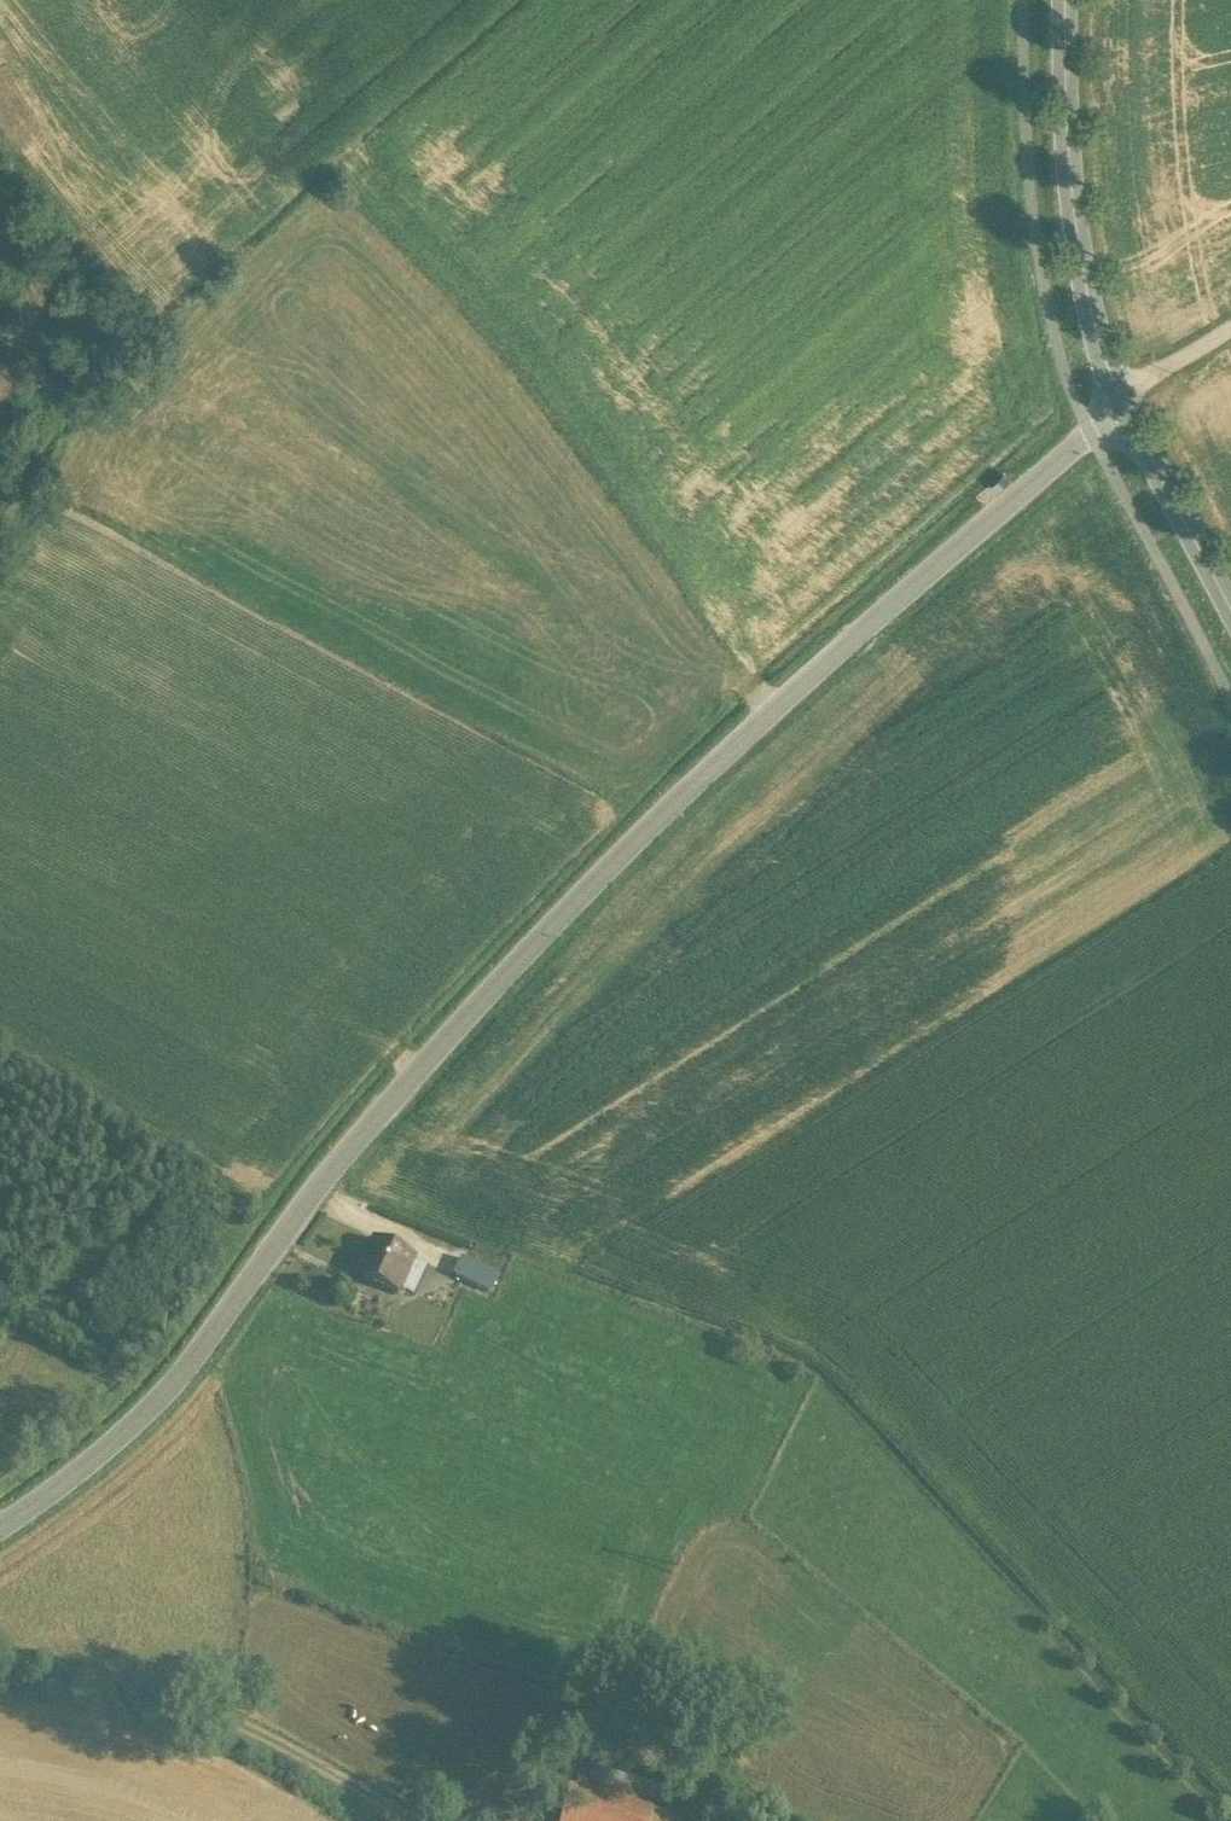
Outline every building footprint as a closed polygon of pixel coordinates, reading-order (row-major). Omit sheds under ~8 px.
[(428,1264),(376,1240),(358,1277),(398,1296),(400,1292),(413,1295),(428,1264)] [(498,1275),(463,1259),(454,1276),(489,1293),(498,1275)] [(595,1766),(590,1784),(654,1802),(658,1783),(595,1766)] [(571,1787),(562,1820),(651,1820),(655,1810),(571,1787)] [(655,1810),(651,1820),(681,1820),(682,1817),(655,1810)]
